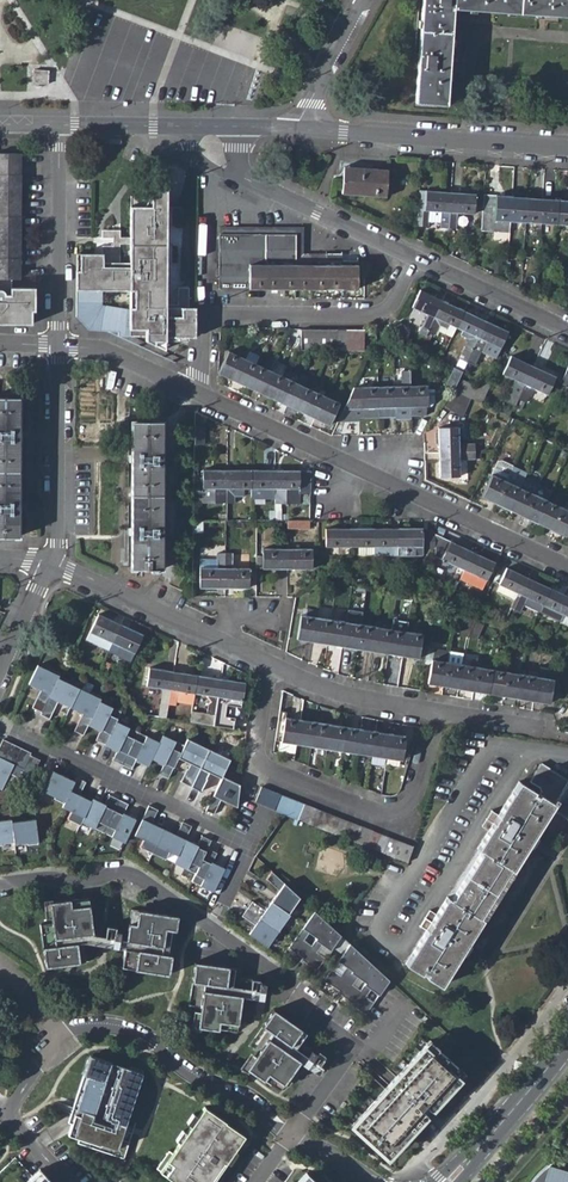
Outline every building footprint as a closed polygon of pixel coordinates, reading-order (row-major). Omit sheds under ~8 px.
[(415,101),(445,103),(453,7),(567,15),(567,0),(423,0),(415,101)] [(47,70),(33,69),(33,73),(32,83),(47,83),(47,73),(47,70)] [(0,155),(0,174),(17,174),(17,165),(13,165),(13,155),(0,155)] [(278,170),(279,161),(270,160),(269,169),(278,170)] [(340,194),(386,197),(388,169),(343,166),(340,194)] [(13,197),(13,186),(16,186),(17,174),(0,174),(0,196),(13,197)] [(117,333),(117,336),(119,337),(145,337),(151,337),(151,340),(164,340),(186,340),(186,335),(186,307),(164,307),(163,190),(150,199),(150,210),(143,210),(130,210),(130,238),(135,238),(135,248),(130,248),(130,250),(130,265),(119,265),(109,266),(109,259),(113,259),(113,249),(101,249),(101,257),(76,258),(76,317),(90,332),(110,333),(117,333)] [(424,194),(417,194),(414,224),(425,225),(425,223),(426,211),(441,211),(440,224),(439,228),(448,228),(450,192),(425,190),(424,194)] [(475,194),(450,192),(448,228),(455,229),(457,213),(473,214),(475,194)] [(495,195),(483,194),(482,219),(494,220),(567,225),(567,200),(495,195)] [(15,219),(16,207),(12,207),(13,197),(0,196),(0,218),(15,219)] [(425,223),(440,224),(441,211),(426,211),(425,223)] [(12,239),(12,229),(15,229),(15,219),(0,218),(0,239),(12,239)] [(295,235),(295,264),(341,264),(341,253),(332,253),(320,253),(307,253),(303,253),(303,226),(259,226),(218,226),(219,234),(295,235)] [(101,242),(113,242),(113,249),(113,259),(109,259),(109,266),(119,265),(119,250),(130,250),(130,248),(135,248),(135,238),(130,238),(130,242),(119,242),(119,234),(101,234),(101,242)] [(347,264),(341,264),(295,264),(295,235),(219,234),(219,288),(254,288),(269,288),(284,288),(300,289),(317,289),(334,289),(349,289),(356,289),(356,264),(347,264)] [(0,239),(0,260),(14,260),(14,251),(11,250),(12,239),(0,239)] [(5,280),(10,280),(10,271),(14,271),(14,260),(0,260),(0,280),(5,280)] [(13,295),(13,289),(5,288),(5,280),(0,280),(0,294),(2,295),(13,295)] [(177,304),(187,304),(187,287),(177,287),(177,304)] [(24,326),(27,324),(27,312),(29,312),(30,290),(13,289),(13,295),(2,295),(0,294),(0,325),(24,326)] [(427,314),(420,328),(428,332),(442,301),(420,290),(412,307),(427,314)] [(449,324),(455,328),(463,310),(442,301),(428,332),(434,335),(439,326),(447,329),(449,324)] [(186,307),(186,335),(194,335),(195,307),(186,307)] [(467,338),(463,348),(471,351),(485,321),(463,310),(455,328),(462,331),(460,335),(467,338)] [(506,331),(485,321),(471,351),(479,355),(480,352),(494,358),(506,331)] [(401,323),(392,328),(401,341),(409,336),(401,323)] [(418,333),(425,337),(428,332),(420,328),(418,333)] [(301,329),(301,351),(363,351),(363,329),(301,329)] [(145,343),(164,350),(164,340),(151,340),(151,337),(145,337),(145,343)] [(456,363),(464,367),(466,362),(471,351),(463,348),(456,363)] [(338,402),(228,351),(217,373),(223,376),(237,383),(251,389),(265,396),(279,403),(294,409),(309,416),(323,422),(328,425),(338,402)] [(466,362),(474,366),(479,355),(471,351),(466,362)] [(507,401),(515,404),(517,399),(532,366),(510,356),(502,374),(516,381),(507,401)] [(559,382),(567,387),(567,363),(559,382)] [(555,376),(532,366),(517,399),(526,402),(533,389),(546,395),(555,376)] [(444,385),(453,390),(459,378),(462,371),(452,367),(444,385)] [(393,407),(410,406),(409,385),(409,370),(400,371),(400,385),(393,385),(393,407)] [(476,386),(459,378),(453,390),(463,394),(470,398),(476,386)] [(476,386),(470,398),(481,403),(491,383),(479,378),(476,386)] [(393,407),(393,385),(377,386),(378,417),(394,417),(393,407)] [(410,406),(426,405),(426,389),(426,385),(409,385),(410,406)] [(378,417),(377,386),(353,387),(336,422),(354,421),(354,418),(378,417)] [(426,389),(427,400),(435,400),(435,389),(426,389)] [(451,410),(463,394),(453,390),(443,405),(451,410)] [(451,410),(462,417),(470,398),(463,394),(451,410)] [(18,536),(18,398),(0,398),(0,536),(18,536)] [(157,569),(161,568),(161,422),(131,422),(131,569),(149,569),(150,571),(157,571),(157,569)] [(457,427),(438,428),(439,452),(474,451),(474,442),(458,443),(457,427)] [(193,428),(193,445),(202,445),(202,428),(193,428)] [(439,452),(440,477),(460,476),(459,460),(474,459),(474,451),(439,452)] [(496,463),(491,474),(505,481),(512,467),(500,462),(496,463)] [(520,488),(533,494),(538,484),(525,477),(527,474),(512,467),(505,481),(520,488)] [(227,503),(227,469),(202,469),(202,488),(202,502),(227,503)] [(252,489),(251,470),(227,469),(227,503),(234,503),(234,496),(243,496),(243,489),(252,489)] [(310,469),(275,470),(275,496),(275,503),(281,503),(297,503),(298,493),(309,493),(310,469)] [(275,496),(275,470),(251,470),(252,489),(265,489),(265,496),(275,496)] [(481,497),(495,503),(505,481),(491,475),(481,497)] [(495,503),(509,510),(520,488),(505,481),(495,503)] [(202,488),(192,488),(192,503),(202,503),(202,488)] [(509,510),(523,516),(533,494),(520,488),(509,510)] [(552,503),(561,507),(566,495),(558,491),(552,503)] [(523,516),(536,523),(547,500),(533,494),(523,516)] [(552,503),(547,500),(536,523),(550,529),(561,507),(552,503)] [(567,530),(567,529),(567,510),(561,507),(550,529),(564,536),(567,530)] [(309,530),(309,520),(287,520),(287,530),(309,530)] [(349,528),(325,528),(325,546),(349,546),(349,528)] [(373,546),(373,529),(349,528),(349,546),(357,546),(373,546)] [(396,529),(373,529),(373,546),(372,555),(396,555),(396,546),(396,529)] [(421,529),(396,529),(396,546),(398,547),(398,555),(421,555),(421,549),(434,549),(434,535),(434,531),(431,530),(431,535),(421,535),(421,529)] [(434,535),(434,549),(434,556),(464,569),(472,551),(434,535)] [(357,546),(357,556),(372,555),(373,546),(357,546)] [(262,556),(255,556),(255,568),(287,568),(287,549),(262,548),(262,556)] [(311,549),(287,549),(287,568),(311,568),(311,549)] [(472,551),(464,569),(460,578),(481,588),(494,561),(472,551)] [(199,588),(224,588),(224,553),(216,553),(215,559),(199,558),(199,588)] [(231,553),(224,553),(224,588),(248,588),(248,568),(231,568),(231,553)] [(506,567),(498,583),(500,584),(520,594),(528,577),(506,567)] [(541,605),(549,587),(528,577),(520,594),(514,608),(520,610),(526,598),(541,605)] [(510,606),(514,608),(520,594),(500,584),(497,591),(514,599),(510,606)] [(549,587),(541,605),(557,612),(563,614),(567,604),(567,596),(549,587)] [(305,616),(315,617),(317,610),(306,608),(305,616)] [(554,618),(560,621),(563,614),(557,612),(554,618)] [(85,640),(108,650),(108,649),(120,624),(98,614),(85,640)] [(421,633),(315,617),(305,616),(300,615),(297,639),(417,658),(421,633)] [(463,615),(455,631),(466,637),(474,620),(463,615)] [(483,624),(474,620),(466,637),(476,638),(483,624)] [(120,624),(108,649),(116,653),(115,655),(130,662),(143,635),(120,624)] [(448,659),(462,661),(463,652),(449,650),(448,659)] [(428,683),(457,688),(462,664),(431,659),(428,683)] [(99,700),(101,696),(91,691),(90,693),(68,682),(69,680),(58,675),(60,673),(49,668),(48,670),(37,664),(28,683),(41,689),(32,708),(41,712),(40,714),(49,719),(57,701),(82,713),(73,730),(82,735),(88,724),(100,730),(95,739),(105,744),(117,750),(112,759),(131,768),(136,760),(148,765),(151,758),(163,764),(159,774),(168,778),(178,757),(190,763),(188,768),(187,768),(180,781),(201,791),(207,778),(206,777),(209,772),(221,778),(222,775),(230,759),(187,738),(184,744),(163,734),(160,742),(116,721),(120,711),(99,700)] [(552,679),(462,664),(457,688),(548,703),(552,679)] [(161,689),(157,718),(165,719),(167,705),(173,671),(149,668),(146,686),(161,689)] [(176,702),(192,705),(194,693),(197,675),(173,671),(167,705),(175,706),(176,702)] [(190,722),(204,724),(213,726),(215,715),(220,678),(197,675),(194,693),(207,696),(207,697),(210,702),(207,704),(206,713),(191,711),(190,722)] [(244,682),(220,678),(215,715),(222,716),(224,705),(240,708),(244,682)] [(165,719),(173,720),(175,706),(167,705),(165,719)] [(281,741),(401,760),(405,735),(285,717),(285,712),(279,711),(275,740),(281,741)] [(213,726),(230,728),(232,717),(222,716),(215,715),(213,726)] [(31,752),(3,738),(0,744),(0,789),(1,789),(6,779),(9,773),(18,778),(21,772),(31,777),(40,760),(30,755),(31,752)] [(498,814),(492,823),(480,842),(475,848),(477,850),(448,897),(446,896),(431,921),(425,931),(405,965),(421,974),(423,971),(426,973),(424,976),(441,986),(482,918),(480,917),(509,869),(512,871),(551,809),(567,820),(567,781),(540,763),(539,765),(531,779),(540,784),(542,787),(536,796),(533,794),(534,791),(518,781),(498,814)] [(81,821),(124,842),(135,819),(123,813),(128,804),(109,795),(105,804),(92,798),(91,801),(79,795),(85,782),(76,777),(74,781),(53,771),(43,791),(54,797),(53,799),(63,804),(62,807),(71,811),(67,818),(79,824),(81,821)] [(15,784),(18,778),(9,773),(6,779),(15,784)] [(238,783),(222,775),(221,778),(205,810),(214,814),(222,799),(236,806),(238,783)] [(255,803),(268,807),(286,814),(391,855),(407,861),(412,847),(412,846),(261,787),(255,803)] [(140,847),(165,859),(169,851),(177,855),(174,863),(195,874),(191,881),(213,892),(224,868),(212,862),(217,853),(207,848),(211,841),(201,836),(197,846),(185,840),(191,826),(182,822),(176,835),(151,824),(158,810),(149,806),(134,835),(143,840),(140,847)] [(484,818),(492,823),(498,814),(490,809),(484,818)] [(11,819),(0,821),(0,845),(1,845),(1,842),(14,841),(11,822),(11,819)] [(35,819),(11,822),(14,841),(14,844),(27,842),(27,845),(38,843),(35,819)] [(266,878),(279,890),(265,909),(252,900),(241,915),(255,924),(249,933),(267,946),(290,914),(289,913),(300,896),(272,870),(266,878)] [(88,898),(70,900),(71,908),(89,905),(88,898)] [(70,900),(50,902),(52,922),(56,949),(43,950),(45,966),(79,962),(78,954),(87,953),(86,940),(85,931),(92,932),(89,905),(71,908),(70,900)] [(175,930),(177,916),(138,910),(136,923),(129,922),(126,939),(125,948),(138,950),(135,969),(168,974),(171,955),(161,954),(165,929),(175,930)] [(349,942),(314,910),(288,948),(303,958),(301,960),(316,970),(332,947),(342,954),(324,980),(339,990),(337,992),(351,1002),(350,1004),(365,1015),(389,980),(349,942)] [(418,926),(425,931),(431,921),(424,917),(418,926)] [(52,922),(40,924),(43,950),(56,949),(52,922)] [(107,924),(105,935),(120,938),(121,930),(116,929),(116,925),(107,924)] [(175,930),(165,929),(161,954),(171,955),(175,930)] [(92,932),(85,931),(86,940),(125,948),(126,939),(120,938),(105,935),(92,932)] [(138,950),(125,948),(122,967),(135,969),(138,950)] [(87,953),(78,954),(79,962),(88,961),(87,953)] [(229,967),(195,962),(192,981),(204,982),(201,1007),(198,1026),(225,1030),(226,1023),(237,1024),(241,997),(249,998),(250,989),(263,991),(264,983),(259,983),(259,979),(240,977),(228,975),(229,967)] [(241,969),(229,967),(228,975),(240,977),(241,969)] [(204,982),(192,981),(189,1005),(201,1007),(204,982)] [(263,991),(250,989),(249,998),(262,999),(263,991)] [(301,1030),(273,1010),(263,1026),(272,1033),(258,1053),(247,1069),(270,1085),(275,1079),(283,1084),(299,1061),(304,1055),(319,1065),(325,1057),(317,1051),(315,1054),(302,1045),(302,1044),(298,1050),(290,1045),(301,1030)] [(237,1024),(226,1023),(225,1030),(236,1031),(237,1024)] [(272,1033),(263,1026),(248,1046),(258,1053),(272,1033)] [(309,1035),(301,1030),(290,1045),(298,1050),(302,1044),(302,1045),(309,1035)] [(464,1072),(429,1040),(352,1125),(387,1157),(464,1072)] [(104,1152),(123,1158),(132,1133),(121,1129),(125,1124),(142,1072),(116,1063),(116,1066),(111,1064),(111,1062),(89,1055),(68,1122),(72,1123),(68,1135),(79,1138),(106,1147),(104,1152)] [(319,1065),(304,1055),(299,1061),(314,1072),(319,1065)] [(283,1084),(275,1079),(270,1085),(278,1091),(283,1084)] [(204,1107),(172,1153),(168,1150),(156,1168),(177,1181),(211,1181),(213,1181),(228,1181),(231,1177),(220,1170),(225,1162),(224,1162),(243,1134),(224,1121),(225,1121),(204,1107)] [(134,1127),(125,1124),(121,1129),(132,1133),(134,1127)] [(106,1147),(79,1138),(77,1143),(104,1152),(106,1147)] [(15,1157),(0,1171),(0,1181),(50,1181),(38,1170),(32,1176),(16,1158),(15,1157)] [(550,1166),(540,1175),(535,1181),(567,1181),(567,1172),(550,1166)]
